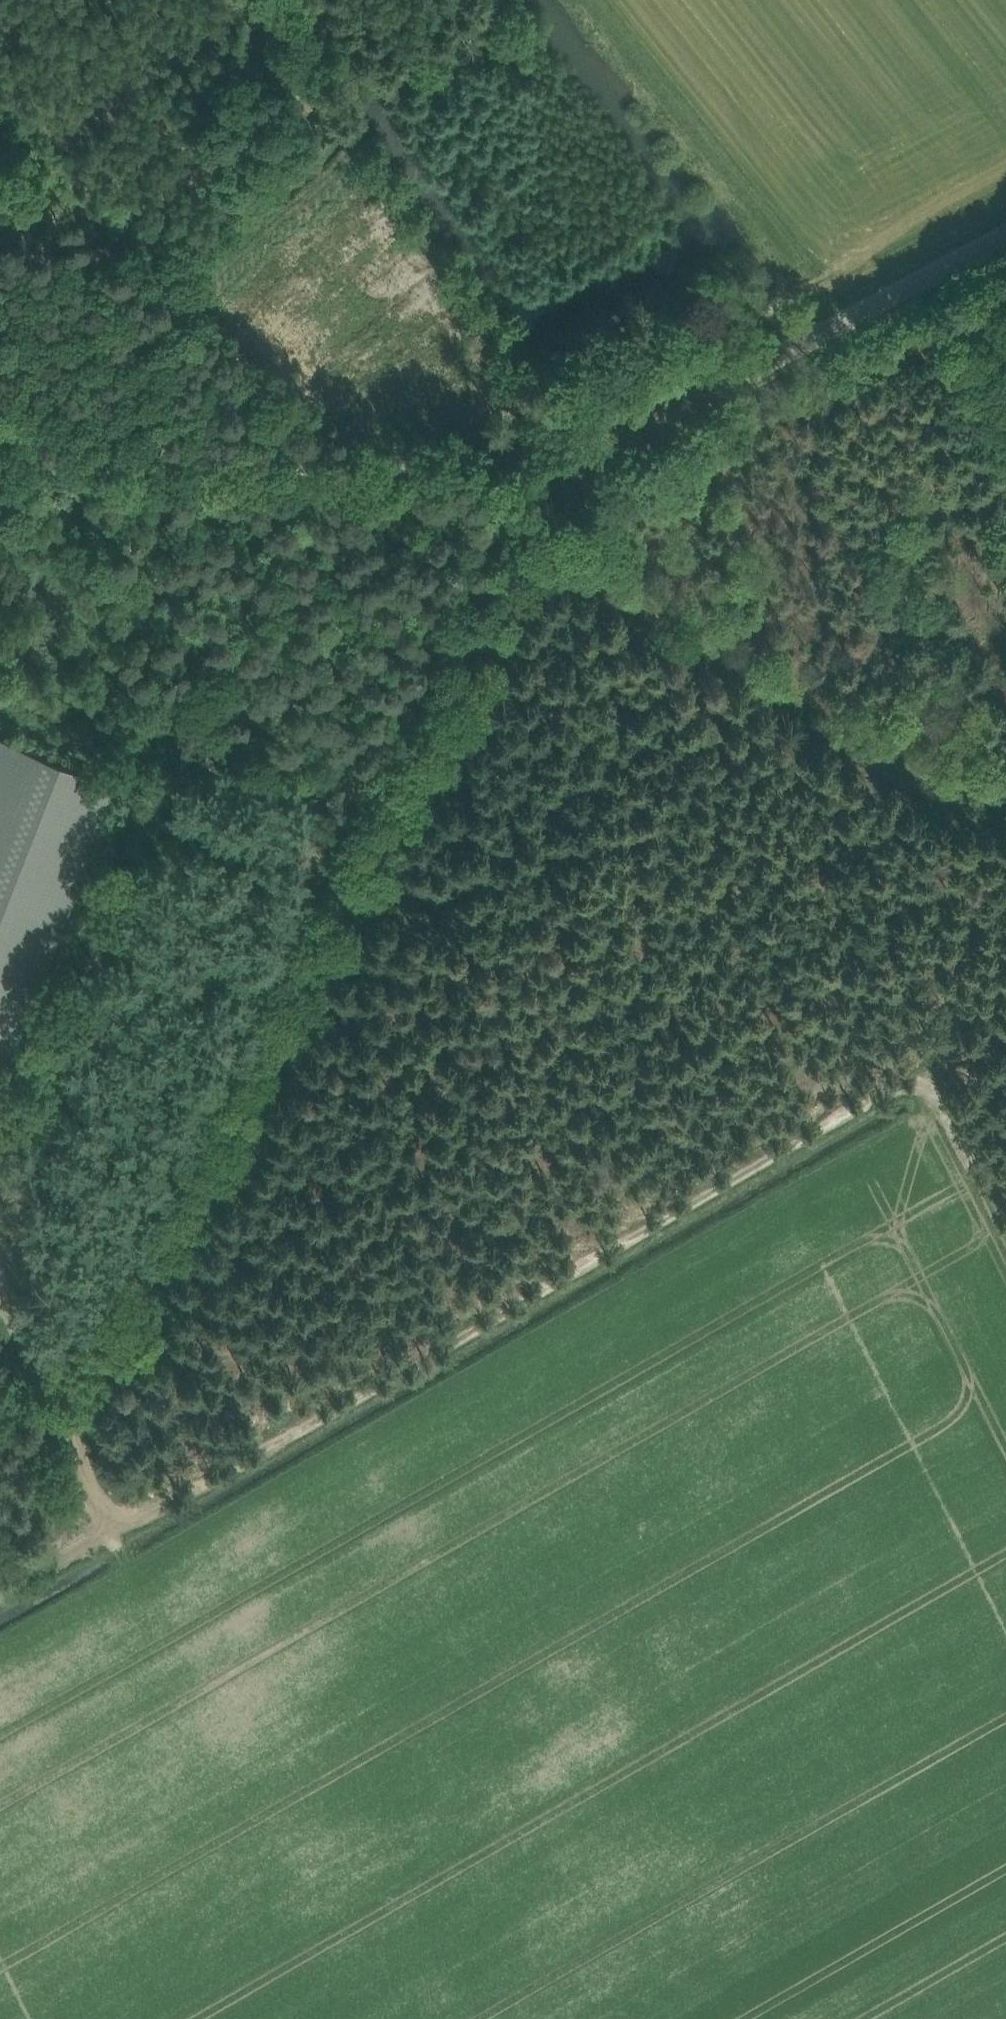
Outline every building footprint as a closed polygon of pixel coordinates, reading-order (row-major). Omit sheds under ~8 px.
[(16,785),(41,793),(54,756),(21,744),(19,748),(15,746),(10,760),(24,764),(16,785)]
